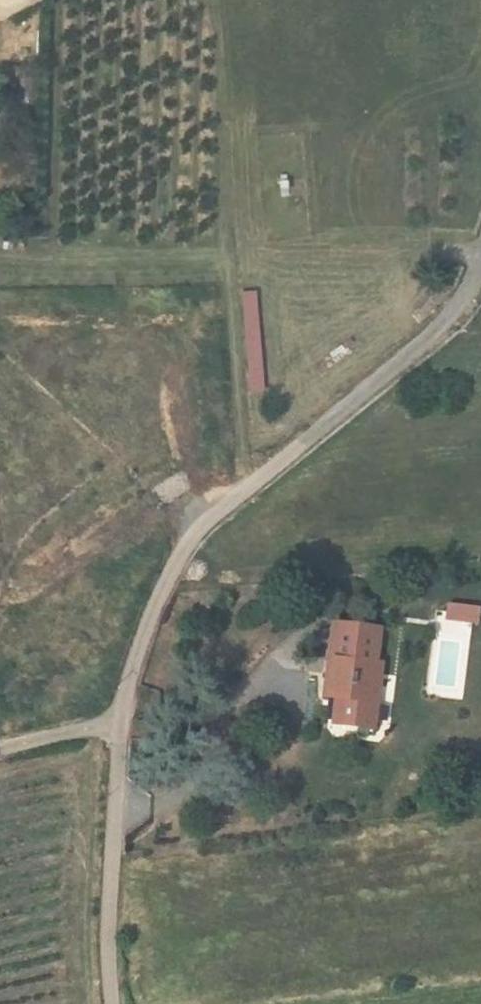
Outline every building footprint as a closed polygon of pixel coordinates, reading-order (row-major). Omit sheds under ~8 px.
[(469,618),(468,626),(480,628),(480,611),(447,606),(446,615),(469,618)] [(459,702),(468,626),(469,618),(446,615),(433,613),(423,697),(459,702)] [(375,661),(379,634),(336,628),(331,678),(321,677),(319,699),(328,700),(326,724),(370,730),(378,668),(375,661)]
